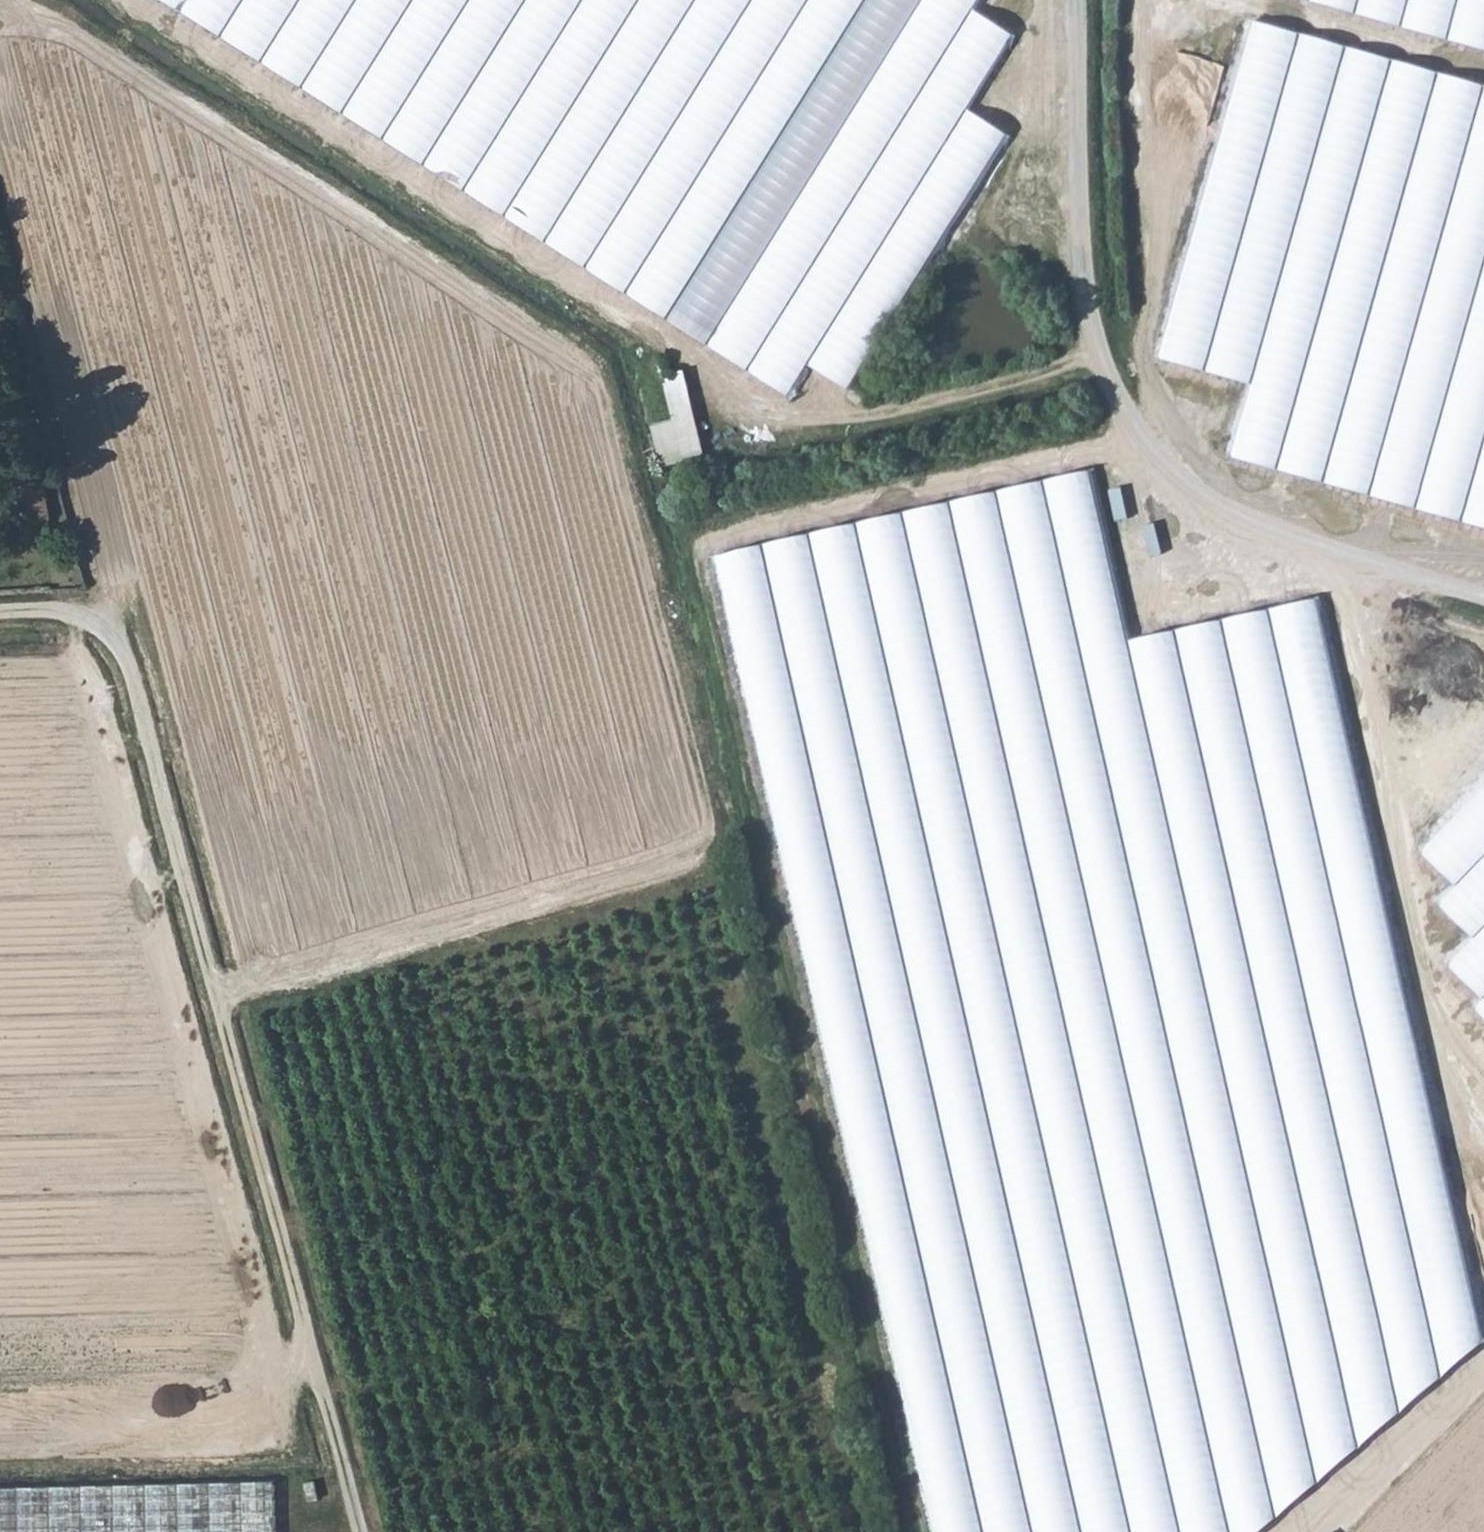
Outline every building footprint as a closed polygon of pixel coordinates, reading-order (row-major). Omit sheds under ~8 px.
[(789,408),(809,371),(849,399),(1010,145),(972,122),(1018,45),(982,22),(996,0),(135,0),(789,408)] [(1483,58),(1483,0),(1278,0),(1483,58)] [(1256,22),(1156,359),(1247,387),(1225,460),(1483,534),(1483,88),(1256,22)] [(659,355),(635,361),(661,463),(685,458),(663,373),(659,355)] [(685,368),(663,373),(685,458),(706,454),(685,368)] [(718,557),(938,1531),(1272,1531),(1483,1354),(1483,1297),(1316,608),(1150,643),(1103,473),(718,557)] [(37,509),(36,483),(21,484),(22,509),(37,509)] [(1471,1009),(1483,1022),(1483,786),(1422,848),(1452,890),(1438,903),(1469,938),(1450,966),(1479,999),(1471,1009)] [(0,1489),(0,1531),(271,1531),(270,1481),(0,1489)]
